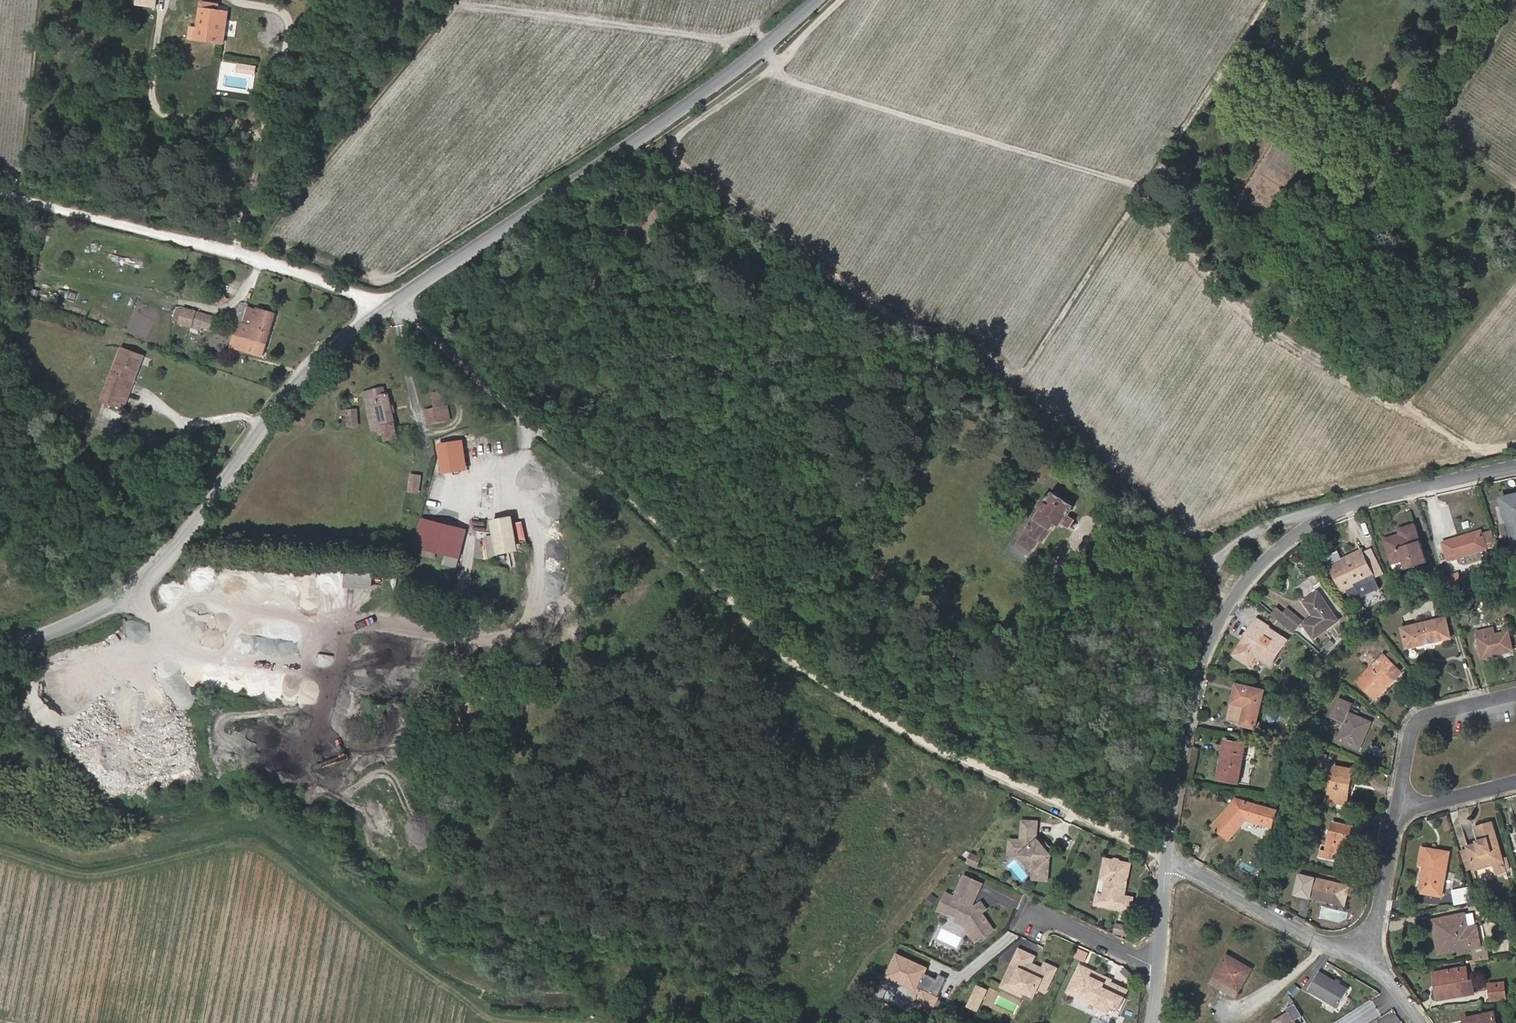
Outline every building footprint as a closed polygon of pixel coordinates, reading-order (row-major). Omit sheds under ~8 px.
[(222,20),(223,12),(219,11),(220,5),(202,2),(198,28),(192,27),(190,38),(224,44),(228,21),(222,20)] [(181,322),(211,330),(215,318),(184,309),(181,322)] [(239,323),(232,347),(265,357),(276,315),(257,310),(250,309),(246,325),(239,323)] [(129,381),(136,383),(145,357),(123,349),(104,401),(120,407),(129,381)] [(126,409),(136,383),(129,381),(120,407),(126,409)] [(370,393),(379,430),(380,435),(398,432),(389,395),(385,396),(383,389),(370,393)] [(429,424),(451,420),(446,389),(433,391),(436,407),(426,408),(429,424)] [(374,431),(379,430),(370,393),(365,394),(374,431)] [(440,445),(445,476),(470,471),(464,440),(440,445)] [(412,475),(410,492),(415,493),(416,489),(420,490),(422,476),(412,475)] [(1074,506),(1053,492),(1047,501),(1044,499),(1038,507),(1042,509),(1032,524),(1031,523),(1019,541),(1032,549),(1040,537),(1043,539),(1050,528),(1052,529),(1056,522),(1061,526),(1063,523),(1070,527),(1074,519),(1069,515),(1074,506)] [(1513,545),(1515,544),(1515,496),(1502,500),(1513,545)] [(916,511),(920,505),(915,502),(912,508),(916,511)] [(493,523),(500,555),(520,551),(513,518),(493,523)] [(444,565),(456,568),(458,557),(461,558),(467,531),(424,521),(417,547),(420,548),(418,555),(436,560),(438,552),(447,554),(446,559),(444,565)] [(1405,561),(1407,568),(1427,562),(1415,524),(1399,530),(1401,534),(1385,539),(1393,565),(1405,561)] [(1481,531),(1444,543),(1449,560),(1486,548),(1485,546),(1490,544),(1486,532),(1482,534),(1481,531)] [(1346,560),(1341,551),(1327,558),(1344,593),(1348,591),(1353,601),(1381,587),(1370,565),(1364,568),(1357,554),(1346,560)] [(1364,552),(1357,554),(1364,568),(1370,565),(1364,552)] [(1396,572),(1407,568),(1405,561),(1393,565),(1396,572)] [(347,569),(344,587),(357,590),(360,571),(347,569)] [(1483,577),(1475,579),(1477,587),(1485,584),(1483,577)] [(1319,592),(1305,602),(1315,617),(1305,625),(1315,638),(1339,621),(1319,592)] [(1280,607),(1273,615),(1294,632),(1303,622),(1288,610),(1287,612),(1280,607)] [(1353,619),(1356,626),(1365,621),(1361,614),(1353,619)] [(1447,618),(1403,628),(1408,648),(1452,638),(1447,618)] [(1253,653),(1256,655),(1272,664),(1287,639),(1268,628),(1269,626),(1257,619),(1234,655),(1247,662),(1253,653)] [(1376,627),(1368,633),(1371,638),(1379,633),(1376,627)] [(1494,628),(1478,632),(1484,657),(1513,650),(1509,631),(1495,634),(1494,628)] [(1335,644),(1331,640),(1323,649),(1327,653),(1335,644)] [(1250,664),(1256,655),(1253,653),(1247,662),(1250,664)] [(1402,673),(1384,655),(1358,681),(1376,699),(1402,673)] [(1306,671),(1301,684),(1309,687),(1315,675),(1306,671)] [(1265,691),(1238,685),(1230,721),(1256,728),(1265,691)] [(1352,703),(1340,699),(1333,716),(1346,722),(1339,740),(1360,749),(1371,722),(1348,712),(1352,703)] [(1296,751),(1297,744),(1275,740),(1274,748),(1296,751)] [(1257,747),(1227,741),(1220,779),(1249,785),(1257,747)] [(1318,766),(1321,753),(1307,749),(1303,763),(1318,766)] [(1321,753),(1318,766),(1325,768),(1328,755),(1321,753)] [(1353,770),(1335,766),(1328,801),(1347,804),(1353,770)] [(1277,810),(1238,799),(1215,825),(1229,839),(1246,820),(1273,826),(1277,810)] [(1018,849),(1032,864),(1031,874),(1043,875),(1044,853),(1047,850),(1032,835),(1030,837),(1031,817),(1016,817),(1015,836),(1011,836),(1011,849),(1018,849)] [(1358,828),(1334,822),(1327,850),(1321,849),(1320,857),(1331,860),(1333,852),(1351,856),(1358,828)] [(1468,850),(1473,867),(1474,870),(1494,865),(1503,862),(1492,823),(1476,828),(1480,840),(1477,841),(1477,844),(1467,847),(1468,850)] [(1029,866),(1032,864),(1018,849),(1011,849),(1011,836),(1004,836),(1003,851),(1015,852),(1029,866)] [(1450,852),(1423,847),(1420,864),(1424,865),(1420,891),(1442,895),(1450,852)] [(1473,867),(1468,850),(1461,852),(1467,869),(1473,867)] [(981,859),(972,854),(968,862),(977,867),(981,859)] [(1100,893),(1098,903),(1120,908),(1124,895),(1115,893),(1122,861),(1111,858),(1110,856),(1107,855),(1104,857),(1097,855),(1092,875),(1098,876),(1094,892),(1100,893)] [(1505,871),(1503,862),(1494,865),(1496,874),(1505,871)] [(967,873),(963,881),(980,889),(983,881),(967,873)] [(1350,886),(1301,874),(1297,894),(1346,905),(1350,886)] [(963,881),(959,887),(976,896),(980,889),(963,881)] [(976,896),(959,887),(956,894),(948,890),(940,907),(949,911),(950,909),(959,914),(972,920),(975,925),(972,928),(978,937),(994,927),(982,910),(983,906),(981,904),(978,903),(977,904),(973,902),(976,896)] [(1469,888),(1456,890),(1459,902),(1471,900),(1469,888)] [(1086,900),(1098,903),(1100,893),(1094,892),(1088,890),(1086,900)] [(983,900),(978,903),(981,904),(983,906),(982,910),(987,907),(983,900)] [(1324,906),(1322,917),(1346,921),(1347,910),(1324,906)] [(957,918),(965,922),(976,939),(978,937),(972,928),(975,925),(972,920),(959,914),(957,918)] [(1443,931),(1448,952),(1481,945),(1476,926),(1467,928),(1464,914),(1433,920),(1435,932),(1443,931)] [(1122,934),(1124,925),(1117,923),(1115,932),(1122,934)] [(1443,931),(1435,932),(1440,953),(1448,952),(1443,931)] [(1035,957),(1019,950),(1005,982),(1013,986),(1015,983),(1022,986),(1024,991),(1035,996),(1038,988),(1046,991),(1056,968),(1047,964),(1044,970),(1043,972),(1035,968),(1032,964),(1035,957)] [(1237,963),(1239,961),(1227,954),(1226,957),(1237,963)] [(888,977),(918,991),(919,988),(925,991),(918,1006),(933,1013),(949,979),(940,975),(938,980),(926,974),(928,969),(898,955),(888,977)] [(1237,963),(1226,957),(1215,976),(1240,990),(1252,969),(1239,961),(1237,963)] [(1095,972),(1081,966),(1068,992),(1076,995),(1083,993),(1089,996),(1087,1000),(1110,1011),(1113,1006),(1120,1009),(1125,998),(1103,988),(1106,981),(1094,975),(1095,972)] [(1445,988),(1436,990),(1438,1000),(1474,994),(1472,980),(1469,981),(1466,967),(1442,971),(1445,988)] [(1433,973),(1436,990),(1445,988),(1442,971),(1433,973)] [(1111,980),(1095,972),(1094,975),(1106,981),(1103,988),(1125,998),(1128,991),(1110,982),(1111,980)] [(1308,990),(1338,1008),(1349,989),(1319,972),(1308,990)] [(1236,997),(1240,990),(1215,976),(1211,983),(1236,997)] [(1013,986),(1005,982),(1002,987),(1033,1001),(1035,996),(1024,991),(1022,986),(1015,983),(1013,986)] [(1504,986),(1489,988),(1491,1001),(1506,999),(1504,986)] [(977,987),(968,1007),(977,1011),(984,996),(980,993),(982,989),(977,987)] [(1273,1021),(1274,1022),(1294,1022),(1288,1012),(1273,1021)] [(1495,1012),(1464,1019),(1465,1022),(1497,1022),(1495,1012)]
